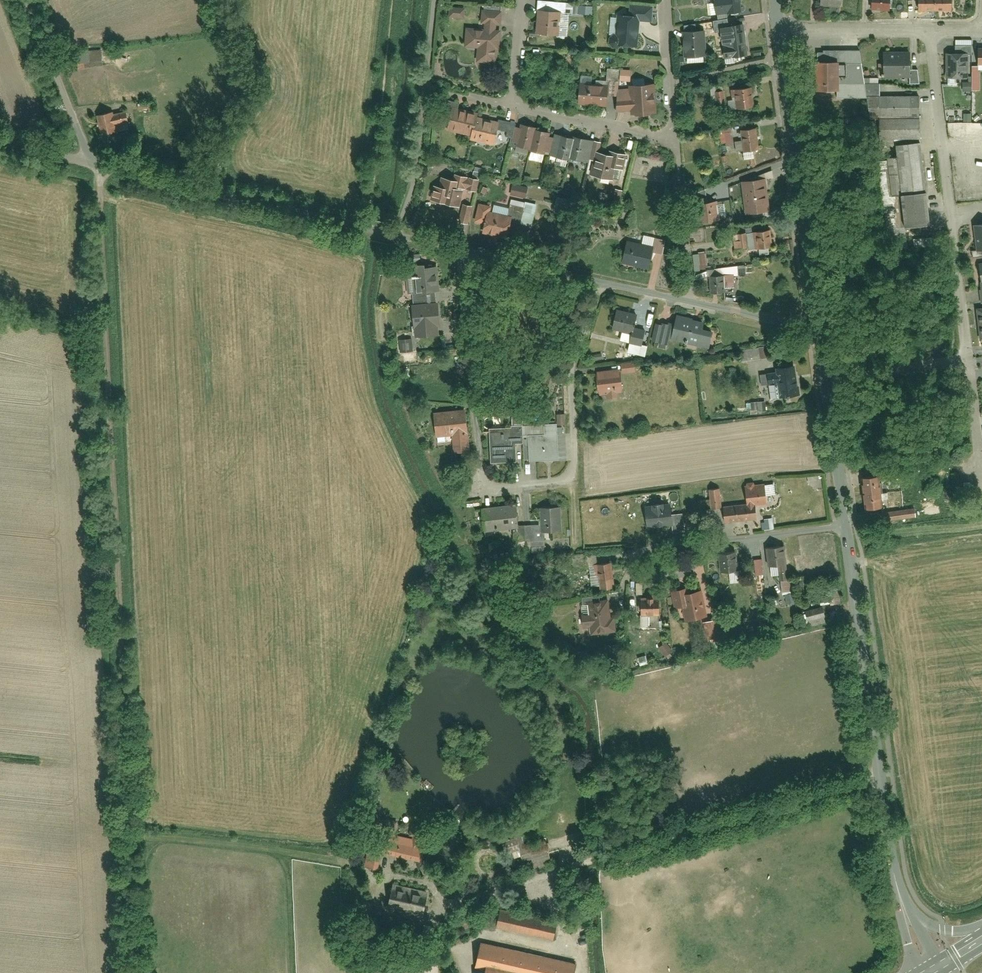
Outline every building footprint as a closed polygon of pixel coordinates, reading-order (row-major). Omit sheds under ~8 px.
[(448,9),(462,11),(464,2),(451,0),(450,0),(448,9)] [(634,37),(635,14),(647,14),(647,0),(625,0),(625,6),(610,5),(609,36),(634,37)] [(737,0),(706,0),(709,16),(722,14),(721,6),(738,4),(737,0)] [(530,27),(563,30),(564,19),(557,18),(558,4),(533,2),(530,27)] [(470,55),(494,59),(499,25),(496,24),(499,7),(485,5),(482,23),(463,20),(460,44),(472,45),(470,55)] [(752,53),(745,22),(718,27),(725,59),(752,53)] [(710,57),(706,29),(683,32),(687,60),(710,57)] [(940,47),(940,68),(963,68),(963,50),(969,50),(969,36),(934,35),(934,47),(940,47)] [(972,62),(981,63),(981,37),(972,37),(972,62)] [(906,76),(913,76),(913,60),(905,61),(905,43),(878,44),(879,70),(906,70),(906,76)] [(860,78),(853,46),(829,44),(829,53),(812,53),(811,83),(834,83),(833,78),(860,78)] [(573,99),(605,101),(606,79),(574,77),(573,99)] [(613,110),(654,108),(653,77),(626,78),(626,82),(612,83),(613,110)] [(730,102),(749,99),(746,79),(727,82),(730,102)] [(960,89),(968,89),(968,81),(960,81),(960,89)] [(916,88),(856,88),(856,117),(888,117),(888,134),(917,134),(916,88)] [(450,100),(445,124),(471,130),(470,137),(490,142),(494,128),(508,131),(511,115),(496,112),(495,116),(475,111),(477,106),(450,100)] [(118,110),(95,114),(99,136),(118,132),(117,123),(128,121),(126,111),(119,113),(118,110)] [(524,145),(547,150),(551,131),(544,130),(546,123),(511,115),(508,131),(507,135),(525,140),(524,145)] [(737,144),(754,141),(750,118),(733,121),(737,144)] [(723,127),(726,143),(736,141),(733,125),(723,127)] [(586,156),(591,135),(572,130),(572,132),(552,128),(551,131),(547,150),(566,154),(566,152),(586,156)] [(897,217),(923,215),(917,134),(888,134),(897,217)] [(621,164),(625,148),(612,145),(611,148),(597,145),(599,137),(591,135),(586,156),(582,171),(611,178),(614,163),(621,164)] [(430,176),(426,192),(456,201),(452,215),(464,219),(477,174),(451,166),(449,171),(438,168),(436,177),(430,176)] [(741,209),(766,207),(763,171),(738,173),(741,209)] [(483,219),(481,226),(504,231),(507,215),(528,220),(533,197),(504,191),(502,202),(492,200),(490,209),(488,209),(489,202),(473,199),(470,216),(483,219)] [(692,217),(717,213),(728,212),(726,199),(713,200),(712,194),(689,197),(692,217)] [(966,218),(969,242),(981,240),(981,216),(966,218)] [(731,248),(767,242),(763,220),(727,226),(731,248)] [(624,236),(619,257),(645,263),(650,245),(660,248),(664,233),(643,227),(640,240),(624,236)] [(968,254),(973,295),(981,293),(981,253),(968,254)] [(442,329),(436,256),(420,257),(421,267),(410,268),(411,285),(423,284),(424,294),(404,295),(407,332),(442,329)] [(726,292),(724,270),(715,270),(715,276),(710,276),(710,292),(726,292)] [(981,332),(981,301),(972,302),(974,332),(981,332)] [(641,339),(646,321),(632,317),(634,308),(616,303),(612,321),(627,325),(624,335),(641,339)] [(706,342),(710,324),(698,322),(700,315),(674,308),(671,319),(651,315),(646,335),(664,340),(666,333),(706,342)] [(593,367),(597,392),(620,388),(616,368),(634,365),(632,356),(618,358),(618,363),(593,367)] [(768,390),(794,384),(788,357),(763,362),(768,390)] [(487,454),(512,453),(511,436),(524,436),(523,426),(522,399),(507,400),(508,419),(485,420),(487,454)] [(764,401),(750,402),(751,409),(764,409),(764,401)] [(466,444),(461,403),(432,406),(435,433),(449,432),(451,445),(466,444)] [(525,455),(557,454),(555,417),(540,418),(541,425),(523,426),(524,436),(525,455)] [(880,474),(863,477),(867,510),(884,508),(880,474)] [(719,499),(720,514),(753,510),(752,501),(762,500),(760,477),(741,479),(743,492),(718,495),(719,499)] [(716,480),(703,482),(706,501),(719,499),(718,495),(716,480)] [(560,525),(560,499),(537,500),(537,516),(516,516),(515,497),(479,497),(479,522),(510,522),(511,550),(543,550),(543,525),(560,525)] [(672,523),(670,505),(662,506),(662,504),(653,505),(653,507),(646,507),(648,526),(672,523)] [(883,513),(884,520),(915,515),(914,509),(883,513)] [(777,518),(766,518),(766,528),(777,528),(777,518)] [(787,571),(782,539),(765,541),(769,569),(778,567),(783,595),(795,593),(791,571),(787,571)] [(737,564),(736,546),(722,546),(723,565),(737,564)] [(610,582),(608,556),(589,558),(591,584),(610,582)] [(704,634),(727,630),(725,621),(719,623),(716,609),(706,610),(701,581),(689,584),(689,581),(673,584),(679,619),(700,616),(704,634)] [(636,617),(660,617),(661,599),(643,598),(643,584),(636,584),(636,617)] [(795,619),(838,612),(833,584),(819,587),(821,599),(793,604),(795,619)] [(578,628),(613,626),(612,612),(607,613),(605,594),(595,595),(594,588),(575,590),(578,628)] [(670,641),(663,646),(668,653),(675,649),(670,641)] [(554,859),(546,830),(526,835),(523,824),(502,830),(506,844),(517,841),(520,854),(527,852),(531,865),(554,859)] [(417,854),(421,839),(417,838),(419,830),(413,829),(411,836),(389,831),(385,847),(417,854)] [(382,868),(385,855),(371,851),(368,865),(382,868)] [(430,888),(392,877),(386,898),(424,909),(430,888)] [(552,936),(556,919),(498,907),(495,924),(552,936)] [(576,956),(478,934),(472,960),(489,963),(486,972),(572,972),(576,956)]
